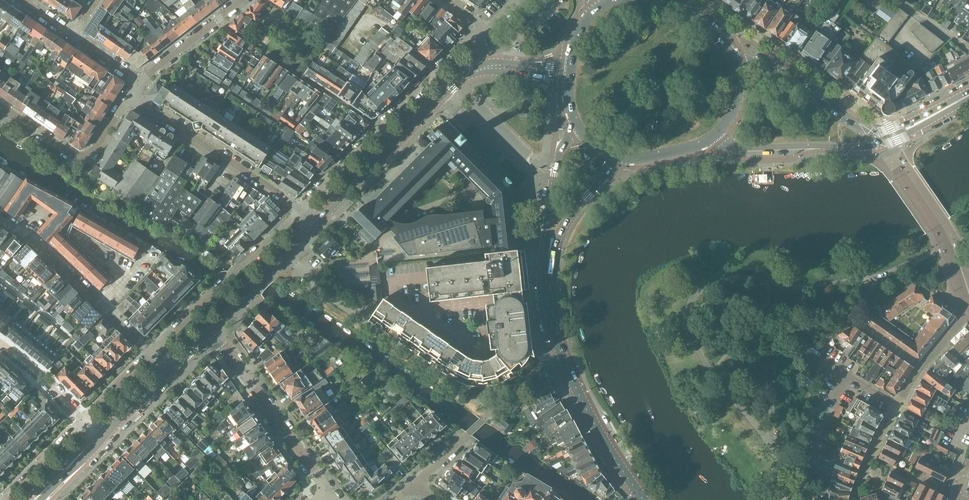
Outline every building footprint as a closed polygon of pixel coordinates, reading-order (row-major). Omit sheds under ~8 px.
[(49,4),(57,9),(63,0),(52,0),(49,4)] [(57,9),(65,14),(73,2),(74,1),(72,0),(63,0),(57,9)] [(65,14),(73,20),(82,7),(77,4),(80,0),(75,0),(74,1),(73,2),(65,14)] [(101,7),(113,16),(121,21),(123,17),(116,12),(119,8),(108,0),(106,0),(101,7)] [(119,8),(129,15),(132,11),(122,3),(124,0),(108,0),(119,8)] [(146,6),(152,13),(159,9),(163,5),(158,0),(150,0),(146,6)] [(197,23),(204,17),(195,5),(196,5),(194,3),(191,0),(189,0),(183,5),(188,11),(197,23)] [(199,2),(196,5),(195,5),(204,17),(212,11),(204,0),(198,0),(199,2)] [(212,11),(220,5),(216,0),(204,0),(212,11)] [(292,0),(269,0),(328,40),(336,29),(314,15),(293,1),(292,0)] [(314,15),(336,29),(359,0),(324,0),(314,15)] [(366,5),(365,4),(360,0),(359,0),(356,4),(363,9),(366,5)] [(377,4),(380,0),(369,0),(365,4),(366,5),(367,5),(373,9),(377,4)] [(393,1),(392,3),(399,9),(400,9),(407,0),(394,0),(393,1)] [(418,0),(407,0),(400,9),(399,9),(397,12),(398,12),(394,18),(398,20),(401,22),(405,17),(405,16),(418,0)] [(429,0),(418,0),(405,16),(405,17),(408,20),(412,14),(416,17),(429,0)] [(468,3),(479,11),(490,0),(463,0),(468,3)] [(751,0),(722,0),(733,7),(733,9),(740,14),(742,14),(751,0)] [(742,14),(754,22),(769,0),(751,0),(742,14)] [(781,7),(776,3),(775,4),(769,0),(754,22),(754,24),(758,26),(760,26),(765,29),(781,7)] [(777,37),(803,0),(785,0),(781,6),(765,29),(771,33),(771,35),(774,37),(776,37),(777,37)] [(777,37),(785,43),(798,24),(815,0),(803,0),(777,37)] [(953,7),(956,10),(955,12),(958,14),(962,8),(968,0),(957,0),(953,7)] [(0,8),(0,17),(3,19),(12,6),(4,1),(0,8)] [(266,4),(261,1),(259,1),(256,5),(254,4),(252,7),(249,8),(246,13),(245,13),(249,15),(248,16),(253,19),(256,21),(265,8),(263,7),(266,4)] [(423,12),(432,18),(439,8),(431,2),(423,12)] [(363,9),(356,4),(353,8),(360,13),(363,9)] [(384,9),(377,4),(373,9),(380,14),(384,9)] [(163,5),(159,9),(164,17),(171,12),(163,5)] [(0,24),(0,31),(7,22),(11,24),(20,12),(12,6),(3,19),(0,24)] [(893,14),(882,6),(877,14),(888,22),(889,20),(892,15),(893,14)] [(921,11),(927,16),(928,16),(929,14),(931,11),(924,6),(922,10),(921,11)] [(101,7),(84,32),(96,40),(104,27),(105,27),(100,23),(105,16),(110,19),(113,16),(101,7)] [(358,18),(360,13),(353,8),(351,10),(349,12),(358,18)] [(892,15),(903,23),(905,20),(905,19),(899,15),(902,11),(899,8),(898,8),(893,14),(892,15)] [(962,8),(958,14),(953,22),(967,31),(962,39),(968,44),(968,13),(962,8)] [(394,17),(384,9),(380,14),(390,21),(394,17)] [(441,9),(436,16),(440,20),(443,16),(447,12),(441,9)] [(816,63),(816,64),(825,51),(829,53),(836,42),(844,31),(833,23),(839,15),(831,10),(801,53),(808,59),(809,58),(811,60),(812,61),(814,62),(815,62),(816,63)] [(197,23),(188,11),(180,17),(189,29),(197,23)] [(908,15),(902,11),(899,15),(905,19),(908,15)] [(27,17),(20,12),(11,24),(8,29),(5,33),(9,35),(15,27),(18,30),(27,17)] [(155,37),(164,48),(172,42),(163,31),(160,27),(156,30),(153,27),(155,26),(149,18),(147,19),(141,12),(139,16),(140,18),(143,22),(144,24),(155,37)] [(355,22),(358,18),(349,12),(346,17),(355,22)] [(447,24),(459,32),(465,26),(453,16),(453,17),(447,12),(443,16),(440,20),(443,23),(447,24)] [(249,15),(245,13),(243,13),(240,17),(238,16),(236,20),(233,20),(229,26),(242,35),(253,19),(248,16),(249,15)] [(889,20),(899,28),(903,23),(892,15),(889,20)] [(443,23),(440,20),(436,16),(424,31),(445,47),(459,32),(447,24),(443,23)] [(30,35),(37,24),(27,17),(18,30),(15,34),(21,38),(25,31),(30,35)] [(352,27),(355,22),(346,17),(343,21),(352,27)] [(179,36),(187,30),(178,19),(170,25),(179,36)] [(951,23),(945,19),(941,25),(947,29),(951,23)] [(885,25),(895,33),(899,28),(889,20),(888,22),(885,25)] [(349,31),(352,27),(343,21),(340,25),(349,31)] [(104,27),(96,40),(104,45),(112,33),(113,33),(119,24),(117,23),(115,24),(110,31),(104,27)] [(112,33),(104,45),(112,51),(120,38),(121,39),(132,23),(125,23),(116,35),(113,33),(112,33)] [(35,48),(47,31),(37,24),(30,35),(35,38),(30,44),(31,45),(24,56),(28,59),(35,48)] [(147,42),(148,43),(157,54),(164,48),(155,37),(144,24),(140,26),(151,40),(147,42)] [(163,31),(172,42),(179,36),(170,25),(167,28),(164,24),(160,27),(163,31)] [(814,34),(798,24),(785,43),(786,45),(790,48),(792,48),(801,53),(814,34)] [(920,24),(911,32),(915,36),(925,28),(920,24)] [(349,31),(340,25),(337,29),(346,35),(349,31)] [(397,25),(393,30),(400,35),(404,30),(397,25)] [(881,30),(892,38),(895,33),(885,25),(881,30)] [(382,27),(379,31),(386,37),(389,34),(389,33),(382,27)] [(925,28),(915,36),(919,41),(929,31),(925,28)] [(343,40),(346,35),(337,29),(336,30),(334,34),(343,40)] [(378,30),(375,35),(385,42),(388,38),(386,37),(379,31),(378,30)] [(395,41),(398,38),(400,35),(393,30),(389,37),(390,38),(395,41)] [(881,30),(876,36),(887,44),(892,38),(881,30)] [(50,48),(57,37),(47,31),(35,48),(41,52),(45,45),(50,48)] [(445,47),(424,31),(411,48),(430,63),(445,47)] [(934,35),(929,31),(919,41),(923,45),(934,35)] [(120,38),(112,51),(120,56),(128,44),(130,42),(135,34),(132,32),(125,42),(121,39),(120,38)] [(232,32),(227,39),(247,52),(250,53),(254,47),(232,32)] [(343,40),(334,34),(331,38),(340,44),(343,40)] [(375,35),(372,39),(381,46),(385,42),(375,35)] [(939,39),(934,35),(923,45),(927,50),(936,41),(939,39)] [(912,72),(912,71),(913,70),(906,62),(897,52),(887,44),(876,36),(859,58),(871,66),(862,79),(860,77),(852,89),(852,90),(851,90),(857,94),(856,95),(861,99),(861,98),(868,103),(868,104),(872,108),(873,107),(879,111),(881,111),(881,112),(882,113),(883,114),(884,115),(886,116),(887,116),(888,116),(889,116),(890,116),(891,115),(892,114),(893,113),(894,112),(898,110),(893,103),(902,92),(910,82),(909,82),(908,81),(912,76),(913,75),(913,74),(913,73),(913,72),(912,72)] [(50,48),(41,62),(43,63),(46,59),(47,59),(50,54),(52,55),(50,58),(55,62),(60,55),(67,44),(57,37),(50,48)] [(340,44),(331,38),(327,43),(336,49),(340,44)] [(421,72),(430,63),(411,48),(398,38),(395,41),(390,38),(383,46),(385,47),(396,55),(397,54),(421,72)] [(242,58),(247,52),(227,39),(222,46),(239,56),(242,58)] [(372,39),(368,43),(378,50),(381,46),(372,39)] [(0,44),(6,48),(9,44),(3,40),(0,44)] [(936,41),(927,50),(931,54),(940,46),(936,41)] [(128,44),(120,56),(128,61),(135,50),(136,51),(136,49),(138,46),(135,44),(134,45),(130,42),(128,44)] [(148,43),(140,50),(142,51),(141,52),(148,61),(157,54),(148,43)] [(368,43),(365,47),(373,52),(375,49),(378,51),(378,50),(368,43)] [(61,64),(66,67),(68,64),(70,62),(77,51),(67,44),(60,55),(55,62),(60,65),(61,64)] [(839,50),(841,47),(837,45),(831,54),(829,53),(825,51),(816,64),(825,70),(840,50),(839,50)] [(222,46),(217,53),(232,63),(234,64),(239,56),(222,46)] [(365,46),(362,51),(369,57),(373,52),(365,47),(365,46)] [(421,72),(397,54),(396,55),(385,47),(380,54),(384,57),(383,59),(385,61),(390,64),(413,80),(421,72)] [(135,50),(128,61),(138,69),(148,61),(141,52),(139,53),(136,51),(135,50)] [(856,62),(840,50),(825,70),(829,72),(828,74),(835,79),(835,77),(841,82),(856,62)] [(80,69),(87,58),(77,51),(70,62),(68,64),(73,67),(70,72),(75,75),(80,69)] [(362,51),(359,55),(366,61),(369,57),(362,51)] [(968,73),(968,60),(966,54),(959,58),(957,54),(953,51),(950,52),(953,57),(954,57),(964,75),(968,73)] [(953,57),(950,52),(945,55),(949,61),(943,64),(952,81),(964,75),(954,57),(953,57)] [(230,66),(232,63),(217,53),(213,60),(228,70),(236,75),(239,72),(230,66)] [(375,53),(365,66),(373,73),(375,70),(377,71),(385,61),(383,59),(376,54),(375,53)] [(272,60),(264,55),(251,75),(254,77),(252,81),(255,83),(272,60)] [(359,55),(355,60),(364,67),(368,62),(366,61),(359,55)] [(87,58),(80,69),(75,75),(80,79),(85,82),(89,75),(93,70),(97,64),(87,58)] [(871,66),(859,58),(858,59),(856,62),(841,82),(851,89),(852,90),(852,89),(860,77),(862,79),(871,66)] [(943,64),(937,67),(934,62),(931,58),(929,60),(930,63),(942,87),(952,81),(943,64)] [(360,65),(352,59),(349,63),(357,69),(360,65)] [(170,69),(181,76),(188,64),(182,60),(170,69)] [(224,76),(228,70),(213,60),(208,67),(224,76)] [(261,87),(266,80),(278,64),(272,60),(255,83),(261,87)] [(313,80),(322,67),(313,62),(305,75),(313,80)] [(926,65),(930,71),(924,74),(933,92),(942,87),(930,63),(926,65)] [(94,90),(98,85),(100,82),(101,81),(107,71),(97,64),(93,70),(89,75),(85,82),(90,85),(89,86),(94,90)] [(285,69),(278,64),(266,80),(267,80),(262,86),(269,91),(275,84),(285,69)] [(400,93),(413,80),(390,64),(380,74),(400,93)] [(249,78),(251,75),(255,69),(249,66),(244,74),(249,78)] [(208,67),(204,74),(227,89),(232,82),(230,81),(224,76),(208,67)] [(321,86),(330,73),(322,67),(313,80),(321,86)] [(292,74),(285,69),(275,84),(277,86),(274,91),(277,93),(292,74)] [(338,78),(330,91),(338,97),(347,84),(353,74),(345,69),(338,78)] [(100,82),(98,85),(105,90),(116,97),(123,85),(123,82),(112,75),(107,71),(101,81),(100,82)] [(321,86),(330,91),(338,78),(330,73),(321,86)] [(299,78),(292,74),(277,93),(275,98),(278,100),(284,91),(288,93),(289,91),(299,78)] [(364,94),(354,107),(371,119),(372,119),(376,118),(388,105),(394,100),(400,94),(400,93),(380,74),(378,76),(373,82),(369,86),(364,94)] [(16,81),(11,77),(10,79),(6,75),(3,78),(2,81),(0,84),(0,95),(4,98),(16,81)] [(35,75),(28,85),(32,87),(38,77),(35,75)] [(161,77),(147,96),(162,105),(162,106),(174,87),(170,84),(172,82),(168,79),(167,81),(161,77)] [(291,103),(293,99),(294,100),(307,83),(299,78),(289,91),(293,94),(288,102),(291,104),(291,103)] [(910,82),(918,99),(929,94),(921,78),(914,81),(913,80),(912,79),(909,82),(910,82)] [(14,105),(22,94),(17,91),(21,84),(16,81),(4,98),(14,105)] [(909,104),(918,99),(910,82),(902,92),(909,104)] [(293,109),(293,110),(301,98),(305,101),(314,88),(307,83),(294,100),(293,99),(291,103),(291,104),(289,107),(293,109)] [(345,102),(354,89),(347,84),(338,97),(345,102)] [(105,90),(98,85),(94,90),(96,91),(94,93),(92,96),(99,100),(110,107),(116,97),(105,90)] [(232,92),(237,95),(241,88),(236,85),(232,92)] [(78,93),(68,86),(64,91),(74,97),(78,93)] [(206,126),(203,130),(254,163),(256,165),(257,165),(259,166),(258,168),(259,168),(272,148),(216,112),(220,105),(212,99),(207,106),(175,86),(174,87),(162,106),(163,106),(164,104),(165,105),(165,107),(169,108),(196,125),(197,128),(203,127),(204,125),(206,126)] [(299,116),(302,117),(315,102),(322,93),(314,88),(305,101),(308,103),(299,113),(300,114),(299,116)] [(353,106),(357,99),(361,93),(354,89),(345,102),(353,106)] [(239,95),(244,99),(247,94),(242,90),(239,95)] [(14,105),(24,112),(36,94),(31,91),(26,98),(22,94),(14,105)] [(909,104),(902,92),(893,103),(898,110),(899,110),(909,104)] [(36,94),(24,112),(34,119),(41,108),(46,101),(41,98),(36,94)] [(254,98),(247,94),(244,99),(250,103),(254,98)] [(325,94),(318,104),(322,107),(331,112),(338,102),(325,94)] [(84,105),(86,106),(92,110),(103,117),(110,107),(99,100),(92,96),(90,95),(84,105)] [(254,97),(254,98),(250,103),(257,107),(261,102),(254,97)] [(44,125),(51,115),(56,108),(59,103),(54,100),(51,104),(46,101),(41,108),(34,119),(44,125)] [(310,112),(315,115),(322,107),(318,104),(317,103),(310,112)] [(92,110),(86,106),(84,105),(81,110),(82,111),(84,112),(81,117),(86,120),(97,127),(103,117),(92,110)] [(264,112),(270,116),(273,112),(274,111),(267,107),(264,112)] [(56,108),(51,115),(44,125),(54,132),(61,121),(66,115),(61,112),(56,108)] [(131,111),(123,123),(115,136),(129,144),(135,135),(137,137),(139,134),(149,140),(158,127),(145,119),(133,111),(131,110),(131,111)] [(281,118),(273,112),(270,116),(279,121),(281,118)] [(366,128),(369,125),(369,123),(363,118),(355,112),(351,117),(349,115),(343,123),(359,135),(366,128)] [(61,121),(54,132),(64,139),(66,137),(70,130),(71,128),(72,126),(76,121),(71,117),(66,114),(66,115),(61,121)] [(76,121),(72,126),(90,137),(97,127),(86,120),(81,117),(80,117),(77,122),(76,121)] [(359,135),(343,123),(337,118),(334,121),(328,117),(325,121),(352,141),(359,135)] [(307,128),(311,122),(305,118),(300,123),(302,125),(307,128)] [(325,121),(321,119),(319,122),(334,134),(332,136),(347,147),(352,141),(325,121)] [(364,205),(354,216),(376,239),(387,228),(384,224),(446,162),(454,170),(458,167),(477,186),(476,187),(480,191),(481,190),(488,197),(487,198),(487,199),(486,199),(486,200),(486,201),(486,202),(487,203),(488,204),(489,204),(490,204),(491,204),(492,210),(481,212),(481,214),(431,220),(431,221),(394,237),(402,247),(402,248),(410,257),(410,256),(486,248),(486,247),(496,246),(497,252),(520,249),(514,197),(513,196),(512,193),(514,192),(513,191),(515,189),(510,184),(511,183),(507,178),(504,181),(465,142),(466,141),(462,136),(461,134),(460,135),(457,132),(458,131),(448,121),(441,128),(439,126),(428,137),(430,139),(428,141),(432,144),(368,208),(364,205)] [(305,127),(300,124),(294,131),(299,135),(305,127)] [(90,137),(72,126),(71,128),(70,130),(66,137),(68,139),(73,132),(75,134),(69,143),(80,150),(83,149),(90,137)] [(136,161),(145,167),(154,154),(168,133),(158,127),(149,140),(136,161)] [(347,147),(332,136),(324,130),(319,137),(341,153),(347,147)] [(154,154),(145,167),(155,175),(178,140),(168,133),(154,154)] [(291,139),(283,133),(278,141),(286,146),(291,139)] [(341,153),(319,137),(316,134),(313,137),(317,139),(314,143),(335,159),(341,153)] [(115,136),(107,148),(121,157),(129,144),(115,136)] [(330,164),(335,159),(311,142),(307,147),(313,151),(330,164)] [(294,151),(298,154),(300,154),(323,171),(330,164),(313,151),(310,156),(303,150),(296,146),(294,151)] [(302,158),(298,156),(294,153),(289,159),(287,158),(287,157),(273,147),(269,154),(293,171),(308,181),(313,175),(315,175),(317,173),(317,171),(317,170),(302,158)] [(107,148),(99,161),(111,168),(112,170),(113,169),(121,157),(107,148)] [(160,178),(136,210),(158,225),(166,228),(170,222),(184,201),(177,197),(183,188),(181,187),(185,181),(180,177),(188,164),(175,155),(160,178)] [(220,167),(204,156),(195,170),(193,169),(185,181),(181,187),(183,188),(190,192),(196,197),(202,188),(205,190),(220,167)] [(123,176),(114,189),(111,192),(136,210),(159,177),(155,175),(145,167),(136,161),(135,160),(123,176)] [(91,174),(102,181),(111,168),(99,161),(91,174)] [(270,175),(273,170),(264,165),(261,170),(270,175)] [(6,209),(6,210),(25,182),(24,182),(12,173),(10,175),(0,168),(0,205),(6,209)] [(102,181),(114,189),(123,176),(113,169),(112,170),(111,168),(102,181)] [(311,182),(308,181),(293,171),(289,175),(280,170),(278,174),(285,179),(303,190),(311,182)] [(235,177),(225,192),(241,203),(251,187),(235,177)] [(35,197),(38,199),(48,206),(49,204),(53,208),(54,206),(59,209),(60,214),(49,226),(47,224),(46,225),(48,227),(40,235),(49,243),(50,242),(61,231),(82,209),(81,208),(45,188),(27,179),(24,182),(25,182),(6,210),(6,209),(5,210),(16,218),(22,208),(24,210),(25,209),(23,207),(30,198),(35,197)] [(303,190),(285,179),(279,186),(296,197),(303,190)] [(183,188),(177,197),(184,201),(190,192),(183,188)] [(258,191),(254,189),(249,195),(253,198),(258,191)] [(201,201),(189,193),(184,201),(170,222),(179,227),(180,232),(186,235),(190,235),(206,247),(232,215),(210,198),(194,219),(193,221),(194,222),(193,224),(191,223),(192,222),(189,220),(191,217),(201,201)] [(262,205),(263,204),(276,218),(279,215),(278,215),(282,211),(269,198),(265,196),(258,202),(262,205)] [(263,204),(262,205),(257,211),(269,223),(273,220),(274,220),(276,218),(263,204)] [(87,216),(80,213),(73,226),(134,262),(139,254),(137,252),(141,246),(138,245),(126,238),(121,235),(109,229),(109,228),(104,225),(104,226),(92,219),(87,216)] [(268,226),(256,213),(241,228),(254,240),(268,226)] [(10,233),(4,229),(0,234),(0,247),(10,233)] [(55,247),(59,252),(59,251),(69,261),(73,265),(74,265),(84,274),(83,274),(88,279),(88,278),(98,288),(97,288),(100,290),(104,285),(106,287),(113,280),(111,278),(61,231),(50,242),(55,247)] [(1,259),(17,238),(10,233),(0,247),(0,249),(2,250),(0,254),(0,258),(1,259)] [(251,242),(252,241),(245,234),(242,237),(238,233),(233,237),(238,241),(234,245),(235,245),(230,250),(237,257),(237,256),(238,256),(240,254),(240,253),(241,252),(242,252),(248,246),(247,246),(248,245),(249,245),(251,243),(251,242)] [(332,237),(319,250),(323,253),(322,254),(326,258),(327,257),(328,259),(332,255),(334,257),(339,252),(338,251),(342,247),(332,237)] [(17,238),(6,253),(1,259),(0,260),(0,266),(4,261),(7,263),(12,257),(25,243),(17,238)] [(10,267),(13,271),(14,270),(33,250),(27,245),(14,258),(17,261),(13,264),(10,267)] [(25,269),(38,256),(33,250),(14,270),(17,272),(23,267),(25,269)] [(493,295),(522,292),(523,292),(522,291),(526,290),(521,251),(518,251),(518,250),(485,254),(486,261),(426,268),(430,302),(493,295)] [(26,281),(44,261),(38,256),(25,269),(28,272),(23,278),(26,281)] [(199,280),(201,278),(202,277),(202,276),(202,275),(201,274),(200,274),(200,273),(199,273),(198,274),(197,274),(195,276),(187,268),(183,266),(176,266),(175,267),(169,261),(170,261),(169,260),(169,261),(165,256),(161,260),(167,265),(190,289),(193,286),(194,288),(200,281),(199,280)] [(37,280),(50,267),(44,261),(26,281),(29,283),(34,278),(37,280)] [(190,289),(167,265),(165,267),(166,269),(165,270),(172,277),(166,283),(182,299),(188,293),(187,292),(190,289)] [(50,267),(37,280),(40,283),(34,289),(37,292),(56,272),(50,267)] [(8,275),(9,274),(2,270),(0,272),(0,275),(4,279),(8,275)] [(46,289),(49,291),(61,278),(62,278),(56,272),(37,292),(40,294),(46,289)] [(46,300),(49,303),(67,283),(61,278),(49,291),(51,294),(46,300)] [(21,285),(15,280),(15,281),(14,280),(11,284),(18,289),(21,285)] [(150,282),(148,284),(172,307),(175,304),(176,306),(182,299),(166,283),(160,289),(153,282),(152,284),(150,282)] [(57,300),(60,302),(73,289),(67,283),(49,303),(52,305),(57,300)] [(172,308),(172,307),(148,284),(147,285),(148,287),(147,288),(154,295),(148,301),(164,318),(170,311),(169,310),(172,308)] [(879,305),(876,308),(878,311),(881,309),(889,321),(906,311),(922,300),(923,302),(926,300),(925,299),(916,285),(881,308),(879,305)] [(372,287),(373,301),(382,300),(380,286),(372,287)] [(57,311),(60,314),(79,294),(73,289),(60,302),(63,305),(57,311)] [(532,345),(532,342),(527,302),(526,302),(526,303),(524,303),(522,292),(493,295),(494,304),(486,305),(487,321),(486,321),(488,334),(489,334),(491,350),(495,349),(496,355),(512,373),(513,373),(510,371),(519,363),(521,366),(521,367),(523,366),(525,363),(527,361),(529,358),(530,355),(534,357),(535,357),(534,355),(533,352),(533,348),(532,345)] [(79,294),(60,314),(63,316),(69,311),(72,313),(85,300),(79,294)] [(912,343),(869,312),(863,321),(920,360),(955,317),(954,311),(932,296),(928,302),(924,309),(934,316),(923,330),(912,343)] [(130,302),(127,298),(118,308),(122,312),(131,303),(130,302)] [(380,325),(394,305),(393,305),(384,299),(383,299),(368,321),(375,326),(377,323),(380,325)] [(132,300),(130,302),(139,311),(154,325),(157,323),(158,324),(164,318),(148,301),(142,307),(135,300),(134,302),(132,300)] [(73,315),(81,323),(94,309),(91,306),(86,301),(73,315)] [(394,305),(380,325),(383,327),(381,330),(387,334),(403,312),(394,305)] [(8,315),(0,308),(0,325),(8,315)] [(94,309),(81,323),(89,330),(102,316),(97,312),(97,311),(94,309)] [(154,325),(139,311),(130,320),(146,336),(152,329),(151,328),(154,325)] [(256,319),(257,321),(272,335),(279,343),(283,339),(278,334),(286,326),(281,322),(280,323),(273,317),(271,317),(266,311),(264,311),(256,319)] [(398,338),(412,318),(411,318),(403,312),(387,334),(394,339),(396,336),(398,338)] [(717,318),(715,314),(711,316),(713,320),(710,321),(713,330),(722,327),(719,317),(717,318)] [(1,332),(0,332),(1,332),(6,336),(6,335),(17,321),(8,315),(0,325),(0,331),(1,332)] [(59,315),(55,318),(62,323),(65,320),(59,315)] [(96,327),(106,336),(114,328),(104,318),(96,327)] [(399,342),(405,347),(421,324),(412,318),(398,338),(401,339),(399,342)] [(17,321),(6,335),(14,342),(25,328),(17,321)] [(74,329),(66,321),(62,326),(70,333),(74,329)] [(249,329),(263,343),(272,335),(257,321),(254,321),(252,323),(252,326),(249,329)] [(421,324),(405,347),(412,351),(414,348),(417,350),(430,331),(430,330),(430,331),(421,325),(421,324)] [(25,328),(14,342),(23,348),(33,335),(25,328)] [(847,353),(861,332),(855,328),(850,332),(848,331),(837,335),(849,343),(843,353),(846,355),(847,353)] [(263,343),(249,329),(246,332),(243,332),(242,334),(242,336),(241,336),(247,342),(246,342),(248,344),(246,345),(246,347),(250,350),(251,351),(257,345),(259,347),(263,343)] [(117,331),(109,339),(125,354),(128,351),(131,351),(133,349),(133,346),(117,331)] [(417,355),(424,360),(439,337),(430,331),(417,350),(419,352),(417,355)] [(868,337),(861,332),(847,353),(846,355),(845,356),(849,358),(852,352),(855,348),(859,351),(868,337)] [(968,354),(968,332),(947,352),(954,357),(958,353),(965,359),(968,354)] [(75,340),(76,341),(80,338),(75,333),(72,336),(75,340)] [(33,335),(23,348),(31,355),(42,342),(33,335)] [(439,337),(424,360),(430,364),(432,361),(435,363),(449,343),(448,343),(448,344),(440,338),(440,337),(439,337)] [(875,341),(868,337),(859,351),(862,353),(859,357),(856,363),(859,365),(861,361),(875,341)] [(109,339),(100,348),(116,363),(119,360),(122,360),(125,357),(125,354),(109,339)] [(875,341),(859,365),(862,367),(869,357),(872,360),(882,346),(875,341)] [(42,342),(31,355),(40,362),(50,348),(42,342)] [(449,343),(435,363),(438,365),(436,368),(442,372),(458,350),(449,343)] [(882,346),(872,360),(876,362),(873,365),(877,368),(888,350),(882,346)] [(50,348),(40,362),(48,369),(59,355),(50,348)] [(100,348),(92,356),(108,371),(111,368),(114,368),(116,366),(116,363),(100,348)] [(268,348),(259,356),(263,362),(275,355),(268,348)] [(271,373),(272,373),(290,360),(283,350),(265,363),(267,367),(267,369),(269,373),(271,373)] [(458,350),(442,372),(449,377),(451,374),(453,376),(467,356),(466,356),(458,350)] [(904,361),(888,350),(877,368),(880,370),(882,367),(885,369),(889,363),(898,369),(903,361),(904,361)] [(954,357),(947,352),(940,359),(951,369),(959,362),(954,357)] [(965,359),(959,367),(960,368),(965,372),(968,374),(968,373),(968,354),(965,359)] [(83,363),(99,380),(103,376),(104,376),(105,376),(106,375),(107,375),(107,374),(107,372),(108,371),(92,356),(91,355),(83,363)] [(490,359),(500,384),(510,377),(509,374),(512,373),(496,355),(490,359)] [(455,381),(467,386),(474,360),(467,356),(453,376),(457,377),(455,381)] [(490,359),(482,361),(483,384),(487,384),(487,387),(500,384),(490,359)] [(951,369),(940,359),(929,369),(948,383),(948,382),(954,375),(955,373),(951,369)] [(60,368),(63,364),(60,361),(58,360),(55,364),(60,368)] [(290,360),(272,373),(274,377),(274,379),(276,382),(278,382),(278,383),(297,370),(290,360)] [(474,360),(467,386),(479,387),(479,384),(483,384),(482,361),(474,360),(475,360),(474,360)] [(898,369),(908,376),(914,368),(903,361),(898,369)] [(0,370),(0,381),(3,383),(15,370),(11,367),(11,365),(9,363),(7,363),(6,362),(0,370)] [(99,380),(83,363),(75,372),(80,377),(91,388),(92,387),(93,388),(93,387),(94,387),(95,386),(96,385),(96,383),(99,380)] [(211,364),(206,370),(223,388),(233,397),(238,403),(243,398),(237,391),(234,392),(226,384),(230,381),(223,370),(220,373),(211,364)] [(57,376),(70,391),(77,384),(75,382),(73,380),(75,378),(71,374),(73,373),(67,367),(57,376)] [(302,370),(281,384),(281,385),(281,387),(283,390),(285,390),(292,399),(308,389),(307,389),(323,378),(317,369),(306,376),(302,370)] [(528,408),(532,415),(558,400),(549,380),(552,377),(552,372),(549,369),(544,370),(541,373),(541,378),(542,379),(537,384),(538,387),(531,390),(535,398),(530,401),(532,406),(528,408)] [(898,369),(892,378),(902,385),(908,376),(898,369)] [(955,390),(929,369),(922,378),(936,389),(950,397),(955,390)] [(15,370),(3,383),(8,388),(4,392),(5,392),(3,395),(1,395),(0,396),(0,399),(2,401),(7,396),(11,391),(23,378),(20,374),(20,373),(18,371),(16,371),(15,370)] [(223,388),(206,370),(201,375),(201,377),(199,380),(215,396),(223,388)] [(366,376),(374,386),(379,382),(371,372),(366,376)] [(959,379),(954,375),(948,382),(955,388),(962,379),(961,378),(959,379)] [(80,377),(75,382),(77,384),(70,391),(79,400),(82,400),(85,396),(85,394),(91,388),(80,377)] [(11,391),(20,399),(28,390),(30,387),(28,384),(29,383),(23,378),(11,391)] [(902,385),(892,378),(886,387),(896,394),(902,385)] [(193,386),(190,388),(206,405),(215,396),(199,380),(196,380),(193,383),(193,386)] [(915,389),(940,403),(945,406),(947,402),(933,394),(936,389),(921,380),(915,389)] [(184,394),(182,397),(198,413),(206,405),(190,388),(187,388),(185,391),(184,394)] [(302,395),(295,400),(301,408),(300,408),(301,409),(301,412),(303,415),(306,416),(329,401),(319,388),(304,398),(302,395)] [(940,403),(915,389),(910,399),(926,407),(929,403),(937,407),(940,403)] [(11,399),(7,396),(2,401),(6,404),(11,399)] [(176,402),(173,405),(190,421),(198,413),(182,397),(179,397),(176,400),(176,402)] [(233,397),(228,402),(234,407),(238,403),(233,397)] [(405,397),(397,404),(398,405),(400,408),(409,401),(405,397)] [(924,412),(926,407),(910,399),(906,406),(907,409),(929,421),(932,417),(924,412)] [(234,419),(239,426),(254,415),(244,400),(227,417),(231,422),(234,419)] [(856,416),(858,417),(860,418),(859,418),(876,428),(882,417),(881,413),(861,401),(856,410),(859,411),(856,416)] [(564,411),(559,402),(556,405),(536,420),(538,422),(536,423),(539,427),(543,431),(548,427),(547,426),(555,421),(553,418),(564,411)] [(47,403),(39,411),(54,425),(60,419),(57,416),(59,414),(59,410),(51,403),(47,403)] [(337,414),(329,403),(307,418),(308,419),(307,421),(310,425),(312,425),(315,429),(337,414)] [(165,410),(165,413),(187,435),(195,426),(190,421),(173,405),(171,408),(168,408),(165,410)] [(839,405),(833,416),(838,418),(843,408),(839,405)] [(430,409),(422,416),(436,433),(439,430),(440,432),(447,426),(447,423),(445,420),(442,420),(436,413),(430,409)] [(565,410),(564,411),(553,418),(556,421),(558,419),(559,423),(557,424),(559,426),(571,420),(570,418),(571,415),(569,411),(565,411),(565,410)] [(31,419),(44,432),(46,432),(48,430),(48,428),(49,427),(50,428),(51,428),(54,425),(39,411),(31,419)] [(898,420),(914,429),(917,425),(925,429),(927,425),(905,412),(902,413),(898,420)] [(164,414),(163,415),(161,415),(159,417),(159,420),(155,423),(171,439),(180,430),(164,414)] [(344,424),(337,414),(315,429),(318,433),(317,435),(320,439),(322,439),(341,426),(344,424)] [(254,415),(239,426),(232,430),(235,434),(237,433),(241,438),(261,424),(254,415)] [(422,416),(414,423),(428,440),(432,437),(433,438),(437,435),(436,433),(422,416)] [(858,417),(853,428),(873,436),(876,428),(859,418),(860,418),(858,417)] [(499,418),(494,424),(502,431),(502,433),(503,434),(506,434),(511,428),(499,418)] [(31,419),(22,428),(35,441),(37,441),(39,439),(39,437),(44,432),(31,419)] [(577,427),(572,419),(558,431),(560,434),(555,437),(557,440),(577,427)] [(911,435),(914,429),(898,420),(893,430),(922,445),(924,441),(911,435)] [(155,423),(153,423),(150,426),(150,428),(147,431),(163,447),(171,439),(155,423)] [(429,441),(428,440),(414,423),(405,431),(419,447),(420,449),(429,441)] [(241,438),(235,442),(238,447),(244,443),(247,447),(267,433),(261,424),(241,438)] [(341,426),(322,439),(325,443),(325,445),(327,449),(329,449),(348,436),(341,426)] [(581,436),(577,427),(557,440),(558,443),(564,440),(565,444),(581,436)] [(22,428),(13,437),(26,450),(28,450),(30,448),(30,446),(35,441),(22,428)] [(873,436),(853,428),(849,435),(869,444),(873,436)] [(832,431),(827,429),(824,436),(829,438),(832,431)] [(904,448),(907,443),(919,450),(922,446),(893,430),(887,438),(904,448)] [(147,431),(144,432),(142,434),(142,436),(139,440),(154,455),(163,447),(147,431)] [(396,438),(411,455),(411,454),(412,455),(416,452),(415,451),(419,447),(405,431),(396,438)] [(267,433),(247,447),(243,450),(250,459),(274,442),(267,433)] [(335,458),(336,459),(355,445),(348,436),(329,449),(332,454),(332,456),(333,458),(335,458)] [(586,444),(581,436),(564,445),(566,450),(562,452),(555,456),(557,459),(586,444)] [(847,436),(843,445),(844,445),(850,447),(865,453),(868,445),(847,436)] [(13,437),(4,446),(17,459),(17,458),(19,459),(22,456),(22,454),(26,450),(13,437)] [(411,455),(396,438),(388,445),(402,462),(403,462),(405,462),(407,460),(407,458),(411,455)] [(904,448),(887,438),(883,449),(900,457),(904,448)] [(534,439),(526,446),(531,451),(539,444),(534,439)] [(139,440),(138,440),(136,440),(134,442),(134,445),(130,448),(146,464),(154,455),(139,440)] [(475,450),(473,453),(488,463),(491,465),(497,455),(479,442),(479,443),(476,443),(474,446),(475,449),(474,449),(475,450)] [(274,444),(260,454),(267,464),(282,454),(277,447),(276,447),(274,444)] [(590,452),(586,444),(557,459),(559,463),(566,459),(566,458),(570,456),(572,461),(590,452)] [(343,469),(344,468),(361,455),(355,445),(336,459),(337,458),(339,462),(338,462),(339,463),(338,465),(340,468),(342,468),(343,469)] [(838,450),(837,451),(847,455),(846,455),(861,461),(865,453),(850,447),(844,445),(842,449),(839,448),(838,450)] [(0,450),(0,459),(8,467),(9,467),(11,467),(13,465),(13,463),(17,459),(4,446),(0,450)] [(125,453),(122,457),(138,472),(146,464),(130,448),(128,448),(125,451),(125,453)] [(196,464),(205,455),(199,449),(190,458),(196,464)] [(883,449),(878,458),(895,467),(900,457),(883,449)] [(463,460),(480,472),(481,473),(488,463),(473,453),(470,450),(468,454),(467,454),(464,454),(462,457),(463,457),(463,460)] [(823,450),(821,455),(836,461),(837,461),(858,469),(861,461),(846,455),(845,459),(823,450)] [(590,452),(572,461),(571,461),(574,466),(571,467),(565,469),(567,473),(594,459),(590,452)] [(275,472),(275,473),(290,487),(295,481),(296,482),(299,479),(283,455),(279,458),(283,464),(281,466),(284,468),(277,475),(275,472)] [(350,478),(368,464),(361,455),(344,468),(346,472),(345,475),(347,478),(350,478)] [(116,462),(113,465),(129,481),(138,473),(138,472),(122,457),(121,457),(119,457),(116,460),(116,462)] [(375,473),(356,489),(360,486),(362,488),(363,489),(365,489),(367,488),(368,487),(371,490),(372,490),(377,486),(377,485),(376,484),(378,483),(379,483),(381,483),(382,482),(383,481),(383,479),(384,478),(385,479),(392,473),(391,472),(400,464),(394,457),(375,473)] [(185,463),(191,469),(196,464),(190,458),(185,463)] [(915,468),(929,475),(934,465),(920,458),(915,468)] [(2,476),(4,474),(4,471),(8,467),(0,459),(0,476),(2,476)] [(598,467),(594,459),(567,473),(569,477),(574,474),(577,472),(579,476),(598,467)] [(454,468),(453,469),(472,481),(474,482),(480,472),(463,460),(462,460),(460,463),(458,462),(455,463),(453,466),(454,468)] [(834,467),(833,468),(855,478),(858,469),(837,461),(835,464),(834,467)] [(355,489),(356,489),(375,473),(368,464),(350,478),(352,482),(352,483),(355,489)] [(109,470),(105,474),(121,490),(129,481),(113,465),(112,466),(111,465),(108,469),(109,470)] [(934,465),(929,475),(943,482),(948,472),(934,465)] [(602,475),(598,467),(579,476),(573,479),(578,482),(582,480),(585,483),(582,485),(587,487),(589,485),(600,476),(602,475)] [(189,473),(184,468),(176,477),(180,481),(189,473)] [(446,477),(465,489),(468,484),(469,485),(472,481),(453,469),(452,468),(451,471),(450,471),(448,471),(446,474),(446,477)] [(828,470),(827,474),(832,476),(847,483),(853,485),(855,478),(833,468),(832,472),(828,470)] [(891,472),(886,481),(903,489),(908,480),(891,472)] [(275,473),(267,481),(282,496),(288,490),(287,490),(290,487),(275,473)] [(100,479),(96,482),(112,498),(121,490),(105,474),(102,474),(99,477),(100,479)] [(561,498),(560,499),(549,492),(551,488),(528,474),(523,482),(513,483),(510,489),(507,487),(499,499),(564,499),(561,498)] [(167,482),(173,488),(180,481),(176,477),(174,475),(167,482)] [(606,496),(614,489),(614,487),(611,483),(609,483),(602,475),(589,485),(596,491),(597,490),(601,493),(602,491),(606,496)] [(832,476),(830,483),(840,488),(839,491),(850,492),(853,485),(847,483),(832,476)] [(465,489),(446,477),(445,479),(442,479),(440,482),(441,482),(441,484),(441,485),(444,487),(444,489),(460,499),(463,494),(465,495),(467,491),(465,489)] [(259,489),(270,499),(278,499),(280,499),(279,498),(281,495),(282,496),(267,481),(259,489)] [(891,495),(896,498),(898,499),(903,489),(886,481),(881,490),(891,495)] [(95,483),(92,487),(90,486),(87,489),(87,492),(95,499),(112,499),(108,496),(95,483)] [(828,498),(829,499),(844,499),(848,499),(850,492),(839,491),(840,488),(830,483),(829,484),(828,498)] [(912,499),(923,499),(929,488),(920,484),(912,499)] [(170,489),(166,485),(159,492),(163,496),(164,498),(167,495),(172,490),(170,489)] [(251,497),(253,499),(270,499),(259,489),(255,485),(247,493),(251,497)] [(474,499),(488,499),(489,499),(485,497),(488,492),(483,488),(474,499)] [(929,488),(923,499),(935,499),(938,493),(929,488)] [(87,492),(83,495),(81,495),(78,498),(78,499),(95,499),(87,492)]
